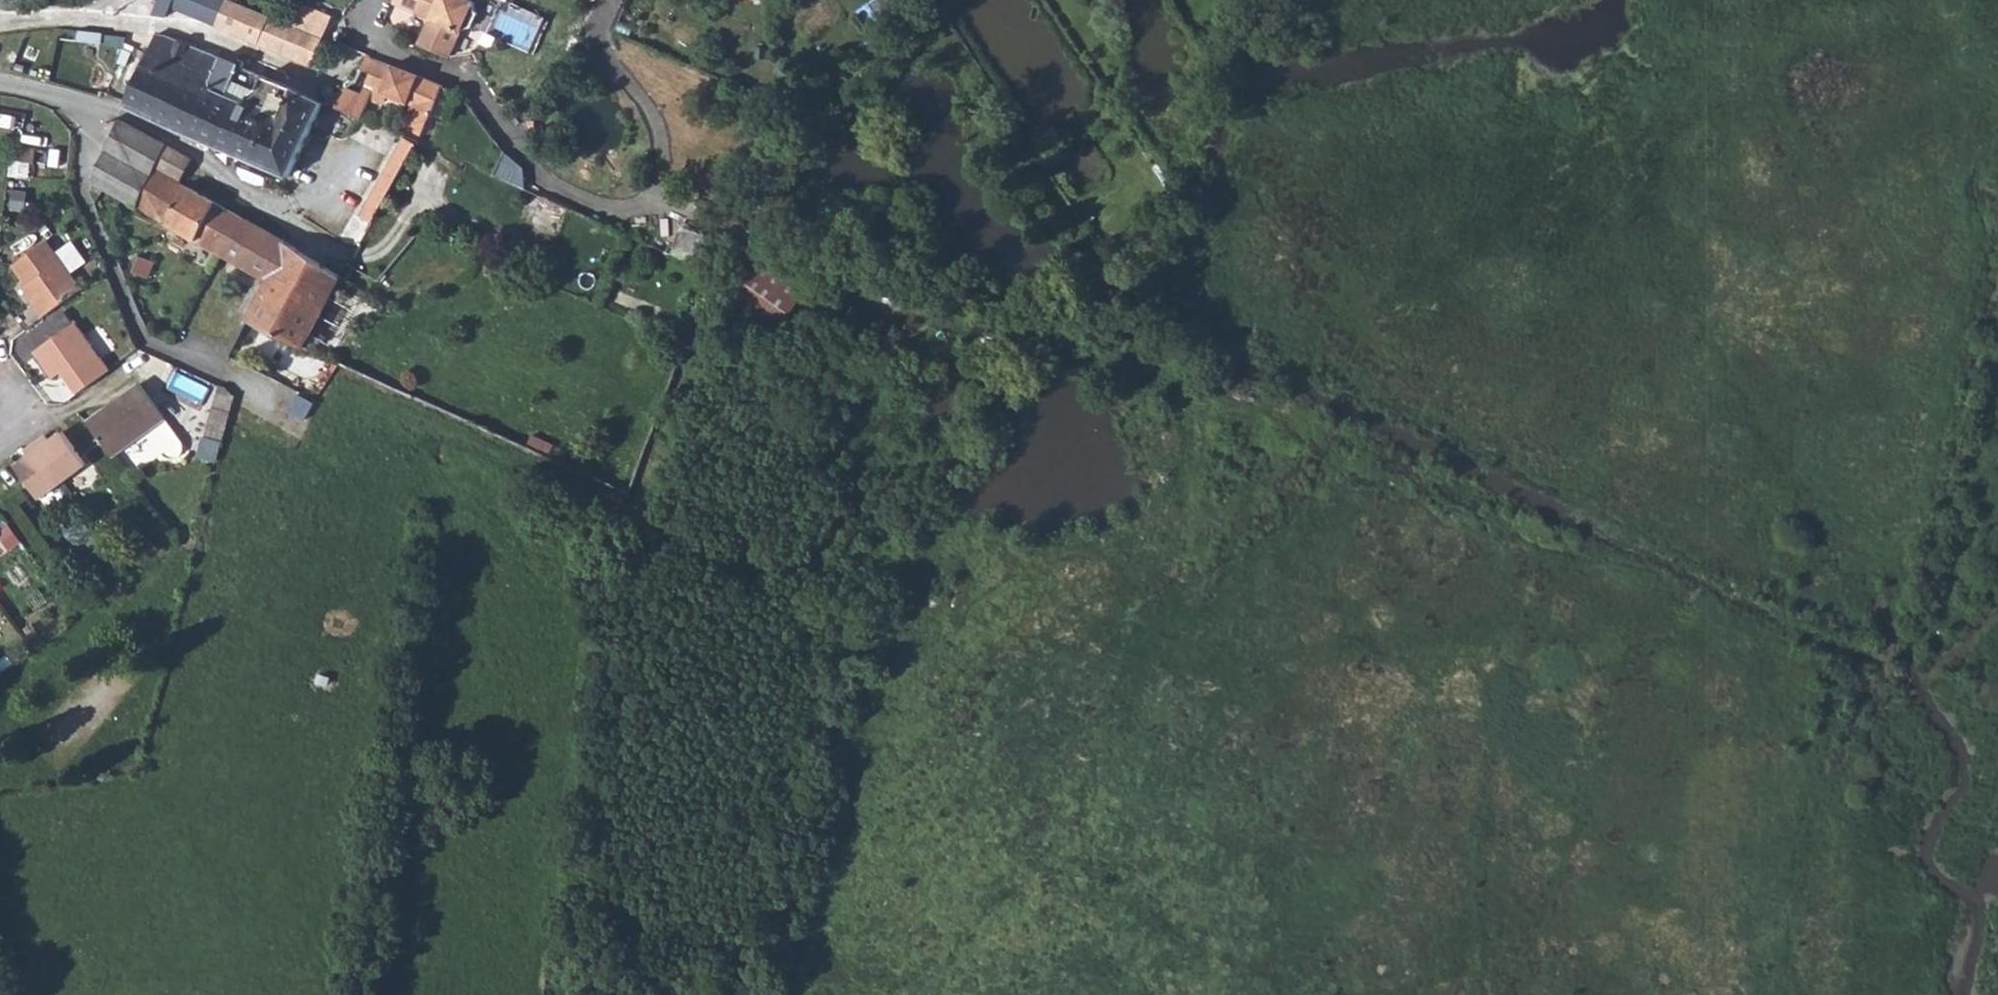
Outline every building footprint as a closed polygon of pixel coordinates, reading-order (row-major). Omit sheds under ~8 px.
[(152,17),(165,18),(167,9),(213,28),(225,0),(224,0),(159,0),(152,17)] [(225,0),(213,28),(310,68),(321,40),(225,0)] [(465,0),(396,0),(394,4),(431,21),(420,46),(450,59),(461,34),(472,29),(478,16),(475,4),(465,0)] [(500,16),(475,4),(478,16),(472,29),(461,34),(450,59),(474,55),(500,16)] [(157,34),(124,107),(154,120),(187,46),(157,34)] [(187,46),(154,120),(190,135),(218,60),(202,52),(187,46)] [(356,83),(323,103),(359,118),(366,100),(375,102),(383,100),(385,96),(411,107),(402,128),(422,136),(442,89),(366,57),(356,83)] [(218,60),(190,135),(233,154),(254,107),(279,118),(292,90),(218,60)] [(254,107),(233,154),(288,177),(323,103),(292,90),(279,118),(254,107)] [(111,135),(104,153),(151,176),(158,161),(164,146),(117,121),(111,135)] [(418,142),(404,137),(360,216),(372,222),(379,211),(411,156),(418,142)] [(164,146),(158,161),(182,175),(191,159),(164,146)] [(13,147),(11,158),(20,159),(20,162),(33,164),(36,150),(13,147)] [(238,219),(178,184),(182,175),(158,161),(151,176),(104,153),(90,183),(219,256),(238,219)] [(219,256),(262,280),(269,280),(246,322),(301,350),(341,277),(238,219),(219,256)] [(677,250),(704,254),(708,230),(681,225),(677,250)] [(23,287),(44,315),(82,288),(48,240),(13,264),(27,284),(23,287)] [(137,258),(131,273),(139,277),(136,284),(144,287),(153,265),(137,258)] [(760,261),(739,298),(788,325),(808,287),(760,261)] [(61,373),(76,394),(108,371),(74,323),(33,353),(51,379),(61,373)] [(141,385),(88,422),(112,456),(165,419),(141,385)] [(225,436),(236,393),(220,389),(209,432),(225,436)] [(147,433),(156,447),(178,432),(168,418),(147,433)] [(44,434),(33,443),(60,480),(83,464),(60,430),(48,439),(44,434)] [(33,443),(22,450),(26,456),(13,466),(28,487),(36,498),(60,480),(33,443)]
